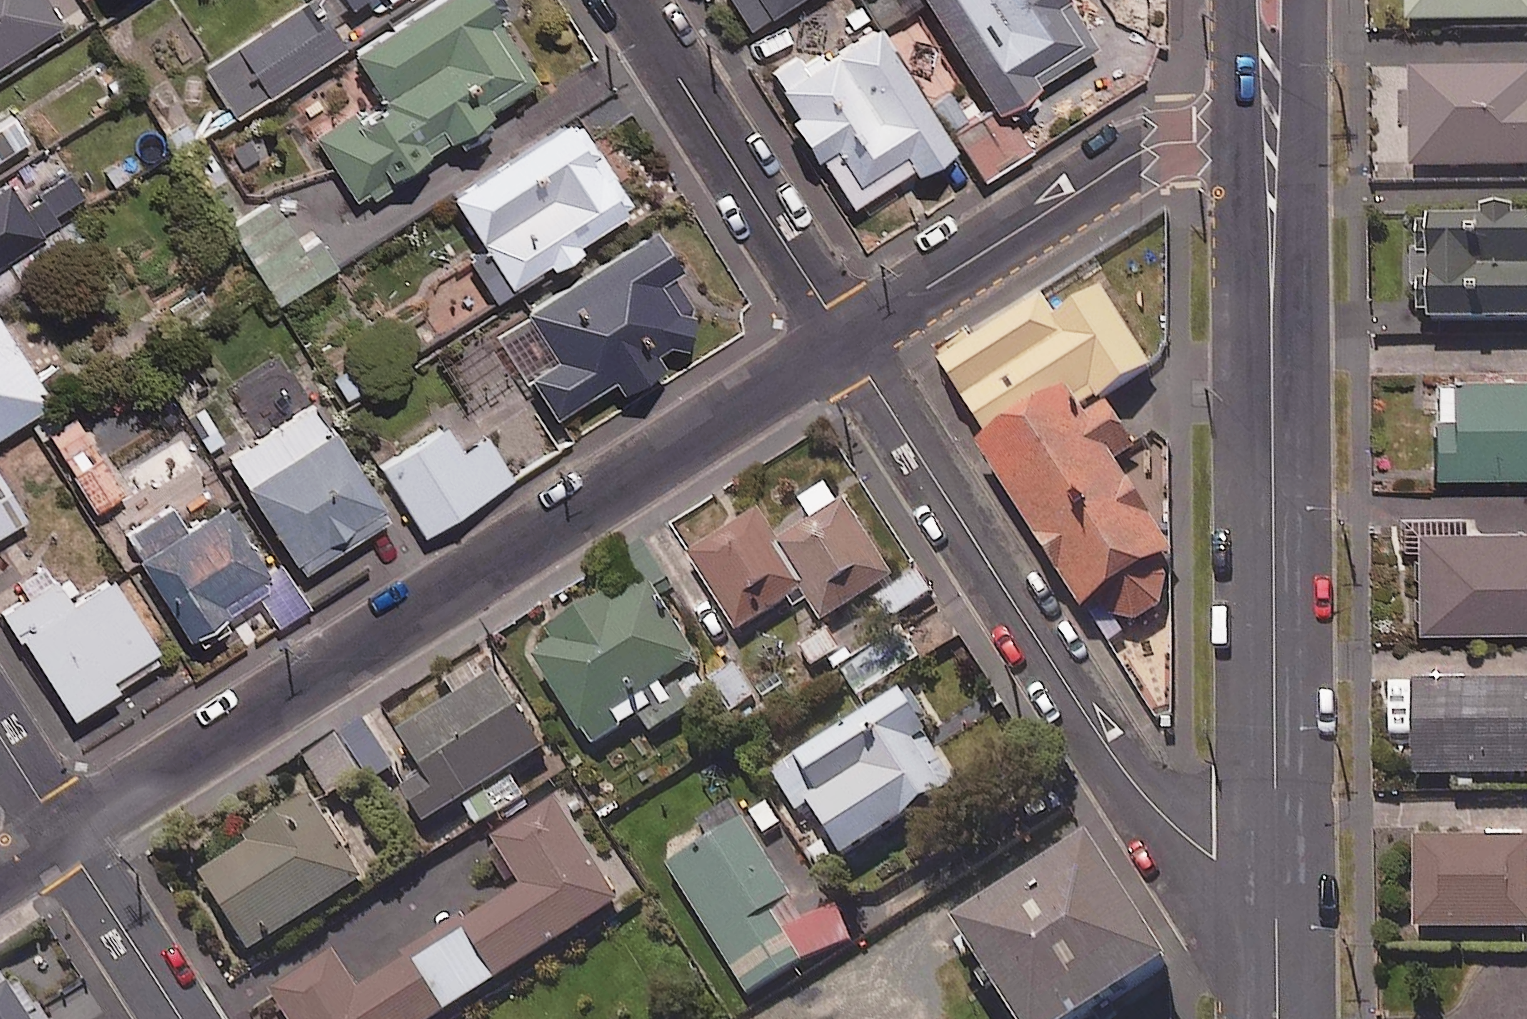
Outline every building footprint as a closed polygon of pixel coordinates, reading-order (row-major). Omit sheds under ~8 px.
[(48,0),(0,0),(0,62),(62,22),(48,0)] [(308,0),(307,0),(203,68),(235,117),(339,49),(308,0)] [(496,122),(491,114),(541,83),(489,0),(437,0),(355,51),(384,96),(318,137),(356,198),(367,191),(372,199),(437,159),(432,151),(456,136),(461,144),(496,122)] [(355,8),(367,0),(349,0),(355,8)] [(739,35),(792,0),(716,0),(739,35)] [(997,110),(1100,43),(1072,0),(925,0),(997,110)] [(1411,22),(1526,22),(1526,0),(1411,0),(1411,22)] [(955,148),(879,25),(839,49),(834,42),(771,81),(851,211),(955,148)] [(1414,72),(1416,171),(1526,169),(1526,70),(1414,72)] [(1031,150),(1005,107),(957,136),(983,179),(1031,150)] [(634,206),(576,116),(455,194),(513,284),(634,206)] [(56,150),(0,186),(0,262),(90,205),(56,150)] [(303,248),(274,199),(230,226),(277,303),(338,266),(321,237),(303,248)] [(1520,223),(1520,215),(1485,215),(1485,222),(1438,222),(1438,323),(1526,323),(1526,223),(1520,223)] [(682,267),(656,228),(501,329),(556,415),(615,377),(624,391),(691,347),(684,336),(703,324),(671,274),(682,267)] [(947,358),(999,436),(1105,366),(1053,288),(947,358)] [(0,318),(0,432),(52,400),(0,318)] [(1435,381),(1436,477),(1526,476),(1526,380),(1435,381)] [(1181,571),(1066,397),(975,458),(1090,631),(1181,571)] [(389,516),(319,402),(228,458),(298,572),(389,516)] [(123,491),(76,417),(48,435),(96,509),(123,491)] [(424,534),(514,476),(488,436),(464,451),(447,424),(381,466),(424,534)] [(0,474),(0,534),(26,518),(0,474)] [(777,545),(807,595),(824,623),(897,579),(849,500),(842,505),(831,486),(801,504),(813,523),(777,545)] [(177,502),(119,538),(185,643),(280,584),(230,502),(192,526),(177,502)] [(807,595),(777,545),(758,514),(691,555),(739,636),(807,595)] [(1418,535),(1418,630),(1526,629),(1526,534),(1418,535)] [(73,605),(56,579),(5,613),(73,716),(117,687),(114,682),(160,651),(112,579),(73,605)] [(557,640),(537,651),(591,750),(644,721),(651,734),(712,701),(696,672),(707,666),(661,583),(617,607),(612,597),(551,630),(557,640)] [(924,661),(906,632),(843,671),(861,700),(924,661)] [(736,666),(710,682),(734,720),(760,704),(736,666)] [(546,752),(500,677),(403,738),(425,774),(403,789),(427,827),(546,752)] [(1421,683),(1420,776),(1526,777),(1526,684),(1421,683)] [(962,788),(903,694),(775,774),(799,813),(812,805),(846,860),(962,788)] [(398,768),(365,722),(309,763),(343,809),(398,768)] [(368,881),(316,803),(203,879),(255,957),(368,881)] [(558,803),(497,842),(529,893),(364,998),(338,957),(277,996),(292,1018),(442,1018),(622,904),(558,803)] [(806,925),(738,803),(702,824),(713,843),(674,865),(748,997),(854,938),(837,907),(806,925)] [(1081,837),(947,924),(1009,1018),(1071,1018),(1161,961),(1081,837)] [(1420,842),(1421,932),(1526,930),(1526,840),(1420,842)] [(21,984),(12,990),(1,973),(0,974),(0,1018),(44,1018),(21,984)]
